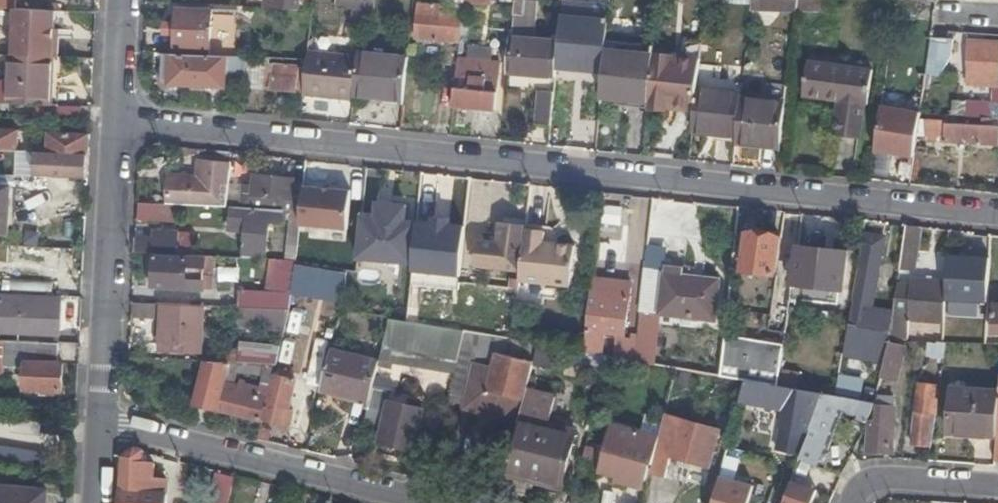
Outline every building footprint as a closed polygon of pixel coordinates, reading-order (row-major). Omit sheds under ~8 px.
[(364,0),(350,0),(349,8),(357,8),(363,9),(364,0)] [(460,42),(464,6),(452,4),(420,0),(415,35),(460,42)] [(561,39),(537,37),(526,35),(529,0),(514,0),(512,19),(507,71),(557,76),(558,64),(559,59),(561,39)] [(537,37),(540,0),(529,0),(526,35),(537,37)] [(763,0),(751,0),(750,8),(763,9),(763,0)] [(796,11),(835,13),(835,0),(797,0),(796,11)] [(52,57),(54,9),(14,7),(12,55),(52,57)] [(174,47),(209,49),(212,9),(176,7),(174,47)] [(608,48),(611,22),(563,17),(561,39),(559,59),(584,62),(583,67),(606,69),(608,48)] [(951,57),(955,33),(932,32),(925,77),(939,78),(951,57)] [(683,57),(700,58),(702,41),(685,40),(683,57)] [(970,40),(968,84),(997,85),(997,42),(970,40)] [(227,41),(226,55),(245,56),(246,42),(227,41)] [(606,69),(603,96),(650,101),(655,54),(608,48),(606,69)] [(354,92),(358,55),(308,49),(307,59),(306,69),(303,93),(353,98),(354,92)] [(354,92),(404,98),(408,55),(359,50),(358,55),(354,92)] [(226,55),(171,52),(169,84),(226,86),(226,76),(245,77),(245,85),(261,86),(262,57),(245,56),(226,55)] [(694,108),(696,89),(700,58),(683,57),(655,53),(655,54),(650,101),(650,103),(694,108)] [(50,104),(52,57),(12,55),(9,55),(9,69),(8,102),(50,104)] [(459,58),(454,105),(495,109),(500,62),(459,58)] [(868,103),(872,69),(807,62),(803,96),(838,100),(834,135),(861,138),(865,103),(868,103)] [(270,90),(296,93),(298,68),(273,66),(270,90)] [(296,93),(303,93),(306,69),(298,68),(296,93)] [(8,102),(9,69),(0,69),(0,102),(8,102)] [(736,141),(780,146),(787,87),(782,87),(781,92),(777,91),(775,104),(740,99),(737,135),(736,141)] [(737,135),(740,99),(741,94),(696,89),(694,108),(692,130),(737,135)] [(538,124),(551,125),(556,91),(541,90),(538,124)] [(603,96),(602,101),(649,107),(650,103),(650,101),(603,96)] [(881,106),(875,150),(914,156),(920,112),(881,106)] [(932,106),(932,115),(954,116),(955,107),(932,106)] [(990,118),(989,124),(948,123),(947,120),(928,119),(927,140),(997,145),(997,119),(990,118)] [(15,150),(16,130),(0,130),(0,149),(15,150)] [(44,152),(88,154),(89,134),(45,132),(44,152)] [(34,175),(87,177),(88,154),(44,152),(36,151),(34,175)] [(225,207),(230,166),(198,162),(197,177),(171,176),(170,205),(225,207)] [(304,186),(304,182),(294,181),(294,179),(254,175),(253,189),(244,188),(242,208),(282,209),(288,210),(301,210),(304,186)] [(420,210),(460,214),(463,186),(423,181),(423,182),(420,210)] [(0,185),(0,230),(8,231),(10,186),(0,185)] [(301,210),(299,225),(346,230),(350,191),(304,186),(301,210)] [(140,202),(139,220),(163,221),(164,203),(140,202)] [(357,258),(400,263),(401,253),(404,220),(406,205),(384,202),(383,218),(361,216),(357,258)] [(282,209),(242,208),(231,207),(230,227),(245,228),(243,258),(266,259),(269,220),(282,221),(282,209)] [(299,225),(301,210),(288,210),(283,259),(295,260),(299,225)] [(462,230),(464,214),(460,214),(420,210),(420,213),(419,226),(462,230)] [(417,222),(404,220),(401,253),(413,254),(417,222)] [(476,268),(521,273),(525,233),(526,227),(526,226),(500,224),(498,245),(478,243),(476,268)] [(918,271),(924,228),(907,226),(901,269),(918,271)] [(526,227),(525,233),(545,235),(546,229),(526,227)] [(775,275),(780,237),(764,235),(765,229),(758,227),(756,233),(747,232),(743,270),(775,275)] [(154,239),(134,238),(133,253),(176,255),(176,233),(154,232),(154,239)] [(191,233),(176,233),(176,255),(188,256),(190,256),(191,233)] [(545,235),(525,233),(521,273),(520,280),(519,288),(517,305),(543,308),(545,287),(570,289),(574,248),(544,245),(545,235)] [(892,330),(895,314),(873,311),(885,239),(864,236),(851,307),(853,307),(844,361),(883,367),(892,336),(892,330)] [(847,253),(798,246),(790,301),(797,302),(798,293),(800,293),(801,285),(812,286),(838,289),(843,290),(847,253)] [(204,256),(190,256),(188,256),(188,258),(153,256),(151,287),(202,289),(204,256)] [(291,294),(295,260),(283,259),(278,259),(275,293),(291,294)] [(663,272),(646,270),(641,311),(658,313),(714,320),(719,279),(682,274),(682,270),(664,267),(663,272)] [(431,288),(450,290),(451,280),(432,278),(431,288)] [(911,280),(911,285),(908,319),(943,322),(946,282),(911,280)] [(629,285),(592,281),(589,317),(585,352),(604,356),(605,333),(624,335),(629,285)] [(328,283),(323,315),(334,317),(340,285),(328,283)] [(911,285),(899,284),(895,314),(892,330),(907,331),(908,319),(911,285)] [(447,323),(450,290),(431,288),(410,285),(406,318),(447,323)] [(836,301),(838,289),(812,286),(810,298),(836,301)] [(239,290),(238,308),(289,310),(291,301),(291,294),(275,293),(239,290)] [(60,334),(61,295),(2,293),(1,303),(21,304),(20,333),(60,334)] [(1,333),(20,333),(21,304),(1,303),(1,333)] [(204,306),(160,304),(158,344),(202,346),(204,306)] [(253,320),(286,322),(288,313),(253,311),(253,320)] [(406,321),(390,318),(384,343),(442,353),(441,358),(456,362),(464,332),(451,329),(406,321)] [(526,388),(537,344),(513,340),(464,332),(456,362),(447,399),(463,403),(519,417),(526,388)] [(782,342),(727,334),(722,374),(746,381),(777,386),(782,342)] [(58,342),(0,340),(0,366),(23,367),(22,388),(61,390),(62,363),(57,363),(58,342)] [(944,358),(946,343),(929,341),(927,356),(944,358)] [(897,379),(906,346),(890,342),(882,375),(897,379)] [(379,362),(330,351),(327,366),(322,386),(321,390),(369,401),(379,362)] [(276,364),(204,361),(194,403),(261,420),(273,374),(276,364)] [(322,386),(327,366),(309,362),(304,381),(322,386)] [(780,387),(798,389),(800,373),(782,371),(780,387)] [(273,374),(261,420),(289,426),(293,410),(287,408),(294,379),(273,374)] [(864,380),(839,376),(836,396),(844,398),(859,401),(864,380)] [(780,387),(777,386),(746,381),(740,400),(786,408),(777,446),(802,453),(817,409),(821,398),(823,394),(798,389),(780,387)] [(931,446),(940,387),(919,384),(909,442),(931,446)] [(997,398),(997,391),(992,391),(951,387),(948,432),(995,436),(997,398)] [(517,425),(507,469),(562,482),(574,434),(548,428),(556,395),(526,388),(519,417),(517,425)] [(823,394),(821,398),(823,399),(841,405),(844,398),(836,396),(823,394)] [(879,405),(894,407),(895,397),(879,396),(879,405)] [(841,405),(868,415),(872,403),(859,401),(844,398),(841,405)] [(801,459),(820,466),(841,405),(823,399),(805,448),(801,459)] [(519,417),(463,403),(461,411),(517,425),(519,417)] [(412,456),(422,414),(387,405),(377,447),(412,456)] [(891,453),(894,407),(879,405),(878,410),(873,410),(872,420),(871,420),(868,451),(891,453)] [(709,466),(719,430),(677,419),(665,416),(660,435),(653,464),(650,474),(686,483),(692,461),(709,466)] [(1,439),(50,438),(50,421),(0,423),(1,439)] [(660,435),(613,424),(601,472),(643,483),(648,463),(653,464),(660,435)] [(41,451),(0,445),(0,460),(39,466),(41,451)] [(142,452),(134,450),(122,459),(120,502),(165,502),(165,497),(150,496),(152,465),(142,465),(142,452)] [(584,453),(582,460),(590,461),(592,454),(584,453)] [(752,487),(718,478),(711,502),(748,502),(752,487)] [(789,490),(785,502),(813,502),(818,490),(793,481),(789,490)] [(45,490),(0,487),(0,502),(44,502),(45,490)]
